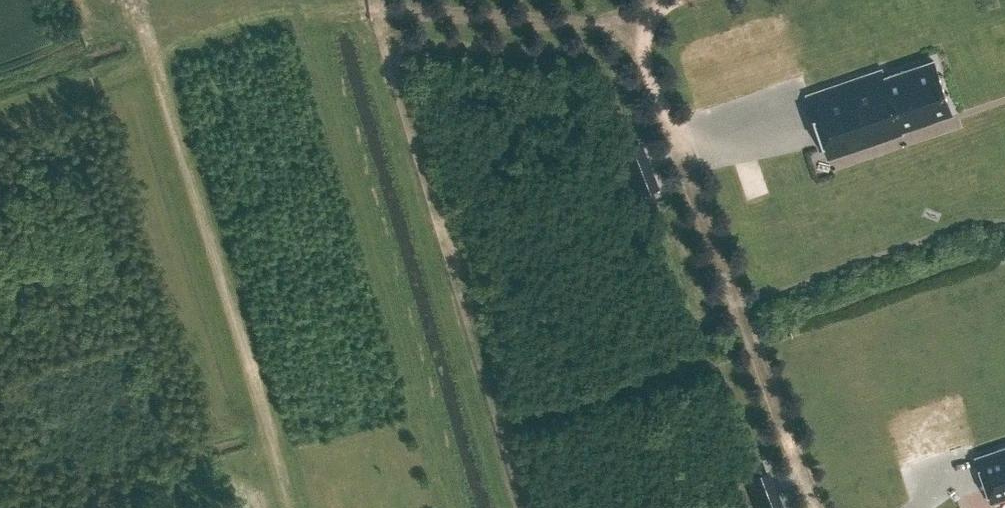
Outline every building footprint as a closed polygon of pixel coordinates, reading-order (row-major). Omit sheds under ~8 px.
[(933,53),(883,71),(881,65),(805,91),(827,154),(902,128),(901,127),(952,109),(933,53)] [(622,142),(635,191),(662,184),(649,135),(622,142)] [(987,458),(1003,502),(1004,501),(1004,453),(987,458)]
